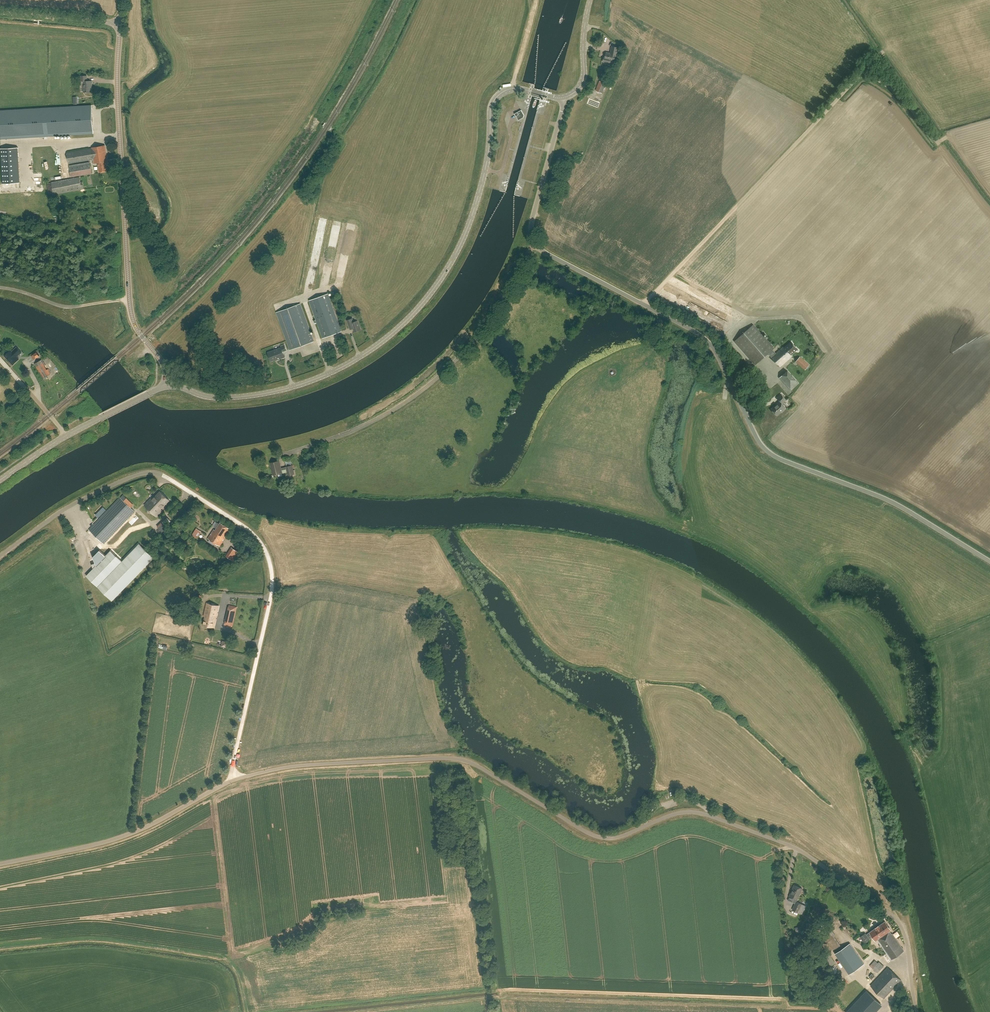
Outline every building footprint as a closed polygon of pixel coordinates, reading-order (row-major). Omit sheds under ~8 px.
[(611,53),(607,52),(606,57),(604,57),(603,62),(608,62),(609,62),(609,60),(615,61),(616,55),(617,55),(619,47),(612,46),(611,53)] [(92,85),(92,81),(87,81),(87,76),(81,76),(81,81),(84,81),(84,92),(92,92),(92,85)] [(600,81),(596,90),(602,93),(606,83),(600,81)] [(92,105),(0,110),(0,136),(0,139),(93,133),(92,105)] [(524,117),(524,115),(521,110),(517,112),(515,113),(516,116),(518,120),(524,117)] [(108,166),(109,166),(106,146),(92,148),(92,149),(67,152),(69,163),(93,159),(93,163),(98,163),(99,172),(108,170),(108,166)] [(50,180),(62,179),(59,155),(47,156),(50,180)] [(71,177),(92,173),(90,162),(69,166),(71,177)] [(54,195),(82,189),(80,177),(52,182),(54,195)] [(683,291),(704,300),(707,294),(686,285),(683,291)] [(342,331),(328,293),(309,300),(323,338),(342,331)] [(727,309),(730,304),(722,300),(719,305),(727,309)] [(300,303),(294,306),(276,312),(290,350),(314,341),(300,303)] [(350,329),(353,328),(355,332),(361,330),(358,320),(354,322),(352,318),(347,320),(350,329)] [(790,357),(798,349),(792,342),(784,349),(783,348),(777,354),(773,350),(775,348),(754,325),(735,341),(756,364),(769,353),(772,357),(781,367),(791,358),(790,357)] [(283,351),(286,350),(284,345),(281,346),(281,347),(268,352),(271,361),(277,359),(277,360),(285,357),(283,351)] [(19,359),(17,356),(18,355),(21,352),(17,347),(12,351),(11,350),(5,356),(13,364),(19,359)] [(805,370),(810,365),(800,357),(796,362),(805,370)] [(47,366),(43,359),(35,364),(44,380),(49,377),(48,375),(51,373),(48,369),(47,369),(46,367),(47,366)] [(787,371),(779,378),(790,390),(799,383),(787,371)] [(62,374),(54,379),(59,389),(68,385),(62,374)] [(782,412),(787,408),(783,403),(787,400),(782,395),(778,398),(781,401),(772,409),(777,415),(782,411),(782,412)] [(271,463),(273,475),(282,473),(282,470),(287,469),(288,475),(295,474),(292,465),(286,466),(286,467),(281,468),(279,460),(271,463)] [(145,505),(150,511),(156,516),(162,510),(161,509),(170,500),(160,491),(153,499),(152,498),(145,505)] [(104,544),(135,512),(120,498),(89,530),(104,544)] [(103,507),(95,515),(98,517),(106,509),(103,507)] [(86,576),(98,587),(112,601),(154,558),(139,544),(153,529),(137,513),(100,551),(106,556),(96,566),(95,563),(92,564),(93,569),(86,576)] [(229,528),(220,522),(219,524),(217,523),(214,527),(216,528),(215,530),(213,529),(207,538),(219,546),(225,537),(223,536),(229,528)] [(201,532),(196,528),(192,535),(197,539),(201,532)] [(238,552),(231,548),(226,556),(232,560),(238,552)] [(214,627),(219,605),(207,603),(204,616),(205,616),(203,625),(214,627)] [(237,606),(229,605),(225,624),(233,626),(237,606)] [(794,885),(789,897),(794,899),(792,902),(795,904),(794,906),(793,910),(798,912),(800,909),(802,904),(796,902),(802,889),(794,885)] [(891,960),(897,955),(904,951),(892,934),(890,931),(891,930),(885,921),(870,932),(871,935),(873,937),(876,941),(878,940),(891,960)] [(871,935),(870,932),(866,935),(865,933),(860,937),(864,943),(869,940),(870,939),(873,937),(871,935)] [(835,953),(849,974),(864,964),(850,943),(835,953)] [(878,972),(884,966),(879,962),(873,968),(878,972)] [(884,998),(901,980),(888,968),(871,986),(884,998)] [(866,990),(846,1011),(871,1011),(880,1003),(866,990)]
